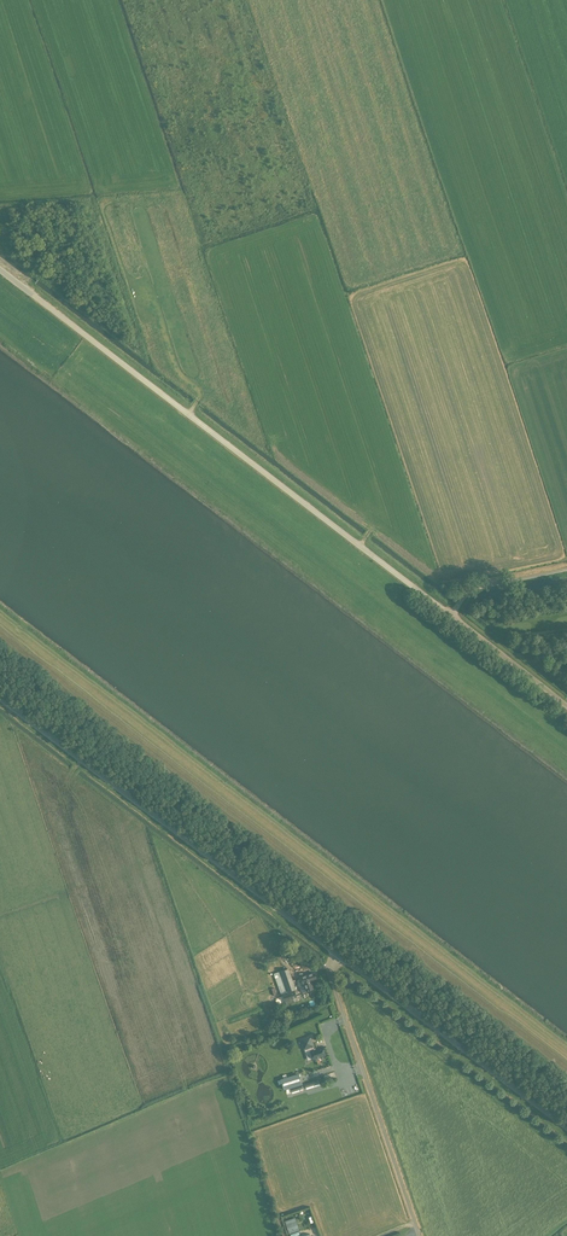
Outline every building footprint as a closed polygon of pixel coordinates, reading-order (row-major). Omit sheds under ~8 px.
[(295,963),(296,962),(297,965),(300,963),(296,955),(292,957),(295,963)] [(279,981),(283,992),(284,992),(285,995),(284,995),(287,1004),(298,1000),(295,991),(294,990),(296,989),(289,969),(274,974),(277,982),(279,981)] [(315,973),(301,977),(302,980),(299,981),(303,993),(314,989),(311,980),(317,978),(315,973)] [(310,1036),(301,1039),(301,1040),(304,1049),(306,1053),(310,1052),(313,1059),(325,1055),(323,1047),(314,1050),(313,1046),(314,1046),(310,1036)] [(298,1074),(281,1080),(284,1089),(302,1084),(298,1074)] [(349,1097),(352,1096),(346,1080),(343,1081),(349,1097)] [(295,1217),(285,1221),(289,1234),(299,1230),(295,1217)]
